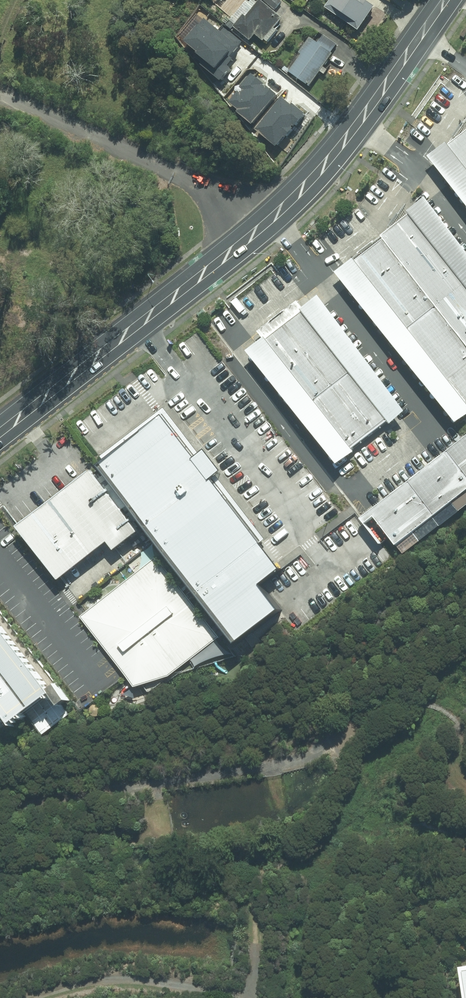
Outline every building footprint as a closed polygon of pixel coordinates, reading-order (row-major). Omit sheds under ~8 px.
[(282,0),(259,0),(246,15),(245,14),(234,26),(252,41),(257,35),(268,44),(280,29),(278,28),(285,19),(275,11),(284,1),(282,0)] [(321,4),(361,31),(378,6),(369,0),(324,0),(321,4)] [(234,35),(197,7),(183,25),(194,33),(185,45),(211,65),(234,35)] [(314,87),(323,73),(326,75),(329,70),(326,68),(335,55),(332,53),(338,45),(323,35),(318,43),(312,39),(290,71),(314,87)] [(288,94),(246,70),(226,106),(268,129),(288,94)] [(465,214),(465,136),(428,164),(465,214)] [(461,431),(465,427),(465,255),(426,208),(336,283),(461,431)] [(251,363),(344,478),(413,423),(320,308),(251,363)] [(170,411),(103,463),(256,658),(292,629),(261,589),(291,565),(212,465),(170,411)] [(371,521),(399,556),(465,503),(465,446),(371,521)] [(15,525),(56,581),(136,521),(95,466),(15,525)] [(83,622),(139,692),(175,682),(220,646),(155,565),(83,622)] [(0,619),(0,686),(1,687),(36,730),(69,703),(0,619)]
